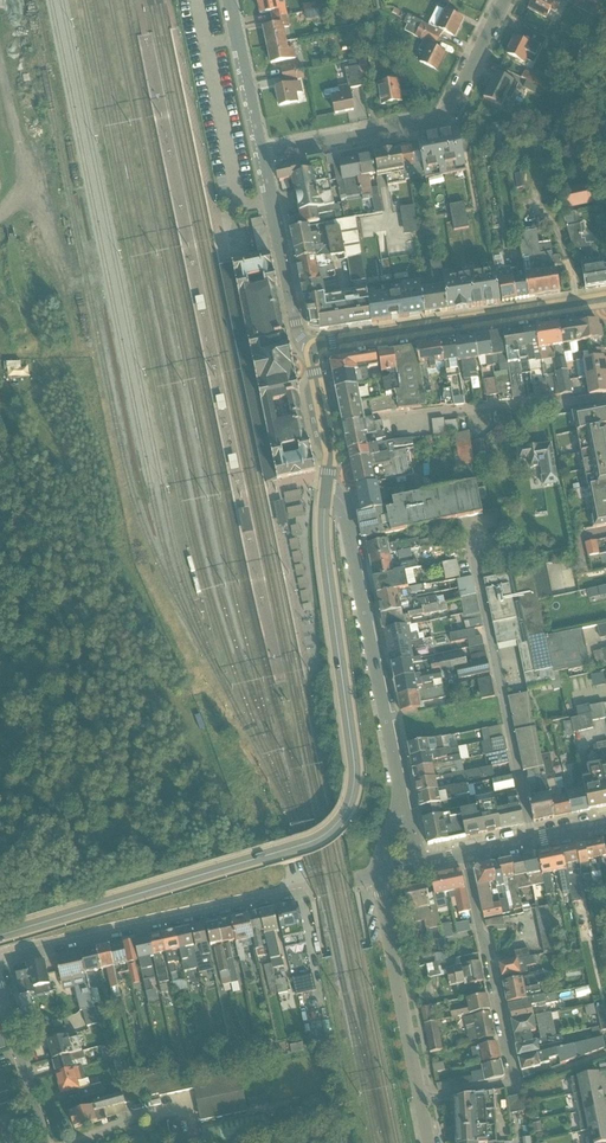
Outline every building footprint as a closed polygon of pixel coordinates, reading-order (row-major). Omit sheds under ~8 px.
[(259,16),(270,14),(271,20),(287,17),(284,0),(256,0),(259,16)] [(526,12),(546,21),(549,12),(555,15),(561,2),(558,0),(532,0),(526,12)] [(584,0),(576,0),(573,7),(596,19),(598,16),(605,20),(605,11),(584,0)] [(605,11),(605,0),(584,0),(605,11)] [(304,14),(325,10),(324,6),(316,8),(315,5),(310,5),(310,4),(302,6),(304,14)] [(407,26),(438,41),(443,33),(454,40),(464,21),(444,11),(443,13),(437,9),(428,27),(407,16),(403,24),(407,26)] [(325,10),(304,14),(306,21),(326,18),(325,10)] [(287,17),(271,20),(272,26),(262,28),(266,47),(287,43),(284,31),(290,29),(287,17)] [(438,41),(407,26),(404,33),(423,42),(418,51),(423,54),(418,64),(437,74),(446,55),(435,48),(438,41)] [(512,38),(505,55),(524,65),(528,56),(533,58),(539,46),(525,40),(523,43),(512,38)] [(287,43),(266,47),(270,66),(296,61),(294,49),(288,50),(287,43)] [(324,61),(312,63),(313,70),(325,67),(324,61)] [(358,67),(357,61),(343,64),(347,86),(337,88),(338,89),(330,90),(330,91),(331,97),(334,116),(354,112),(350,90),(362,88),(358,67)] [(282,76),(302,72),(301,64),(280,68),(282,76)] [(367,66),(358,67),(362,88),(371,87),(367,66)] [(302,72),(282,76),(283,83),(304,79),(302,72)] [(527,83),(541,90),(545,92),(548,85),(524,72),(521,80),(527,83)] [(496,75),(483,100),(501,109),(506,99),(510,101),(518,86),(496,75)] [(398,81),(376,85),(381,108),(402,104),(398,81)] [(541,90),(527,83),(523,89),(538,96),(541,90)] [(300,84),(276,90),(279,107),(297,104),(296,96),(302,94),(300,84)] [(499,125),(481,129),(485,148),(503,145),(499,125)] [(440,136),(436,137),(442,166),(450,164),(446,148),(461,145),(459,134),(458,133),(450,134),(440,136)] [(442,166),(436,137),(424,139),(417,141),(422,165),(424,180),(444,176),(442,166)] [(450,164),(442,166),(444,176),(466,172),(461,145),(446,148),(450,164)] [(480,146),(473,147),(475,160),(476,161),(481,160),(480,146)] [(424,180),(422,165),(415,166),(412,148),(400,151),(400,152),(405,182),(410,181),(420,179),(421,183),(425,182),(424,180)] [(400,152),(382,155),(386,178),(387,187),(405,184),(405,182),(400,152)] [(386,178),(382,155),(374,156),(378,179),(386,178)] [(372,156),(354,159),(360,191),(371,190),(369,177),(375,176),(372,156)] [(294,191),(329,183),(324,158),(306,161),(308,173),(301,174),(299,167),(277,171),(279,184),(293,181),(294,191)] [(354,159),(332,164),(333,166),(336,180),(340,201),(341,201),(362,197),(360,191),(354,159)] [(329,183),(294,191),(299,214),(334,207),(329,183)] [(592,186),(563,192),(568,211),(594,205),(592,186)] [(371,190),(372,200),(375,215),(383,214),(377,189),(371,190)] [(371,190),(360,191),(362,197),(363,202),(372,200),(371,190)] [(464,204),(450,206),(454,231),(469,229),(464,204)] [(334,207),(299,214),(301,226),(319,223),(318,216),(334,213),(335,220),(341,218),(338,206),(334,207)] [(423,208),(409,209),(412,237),(425,236),(423,208)] [(562,216),(570,244),(578,252),(585,291),(605,288),(605,274),(605,268),(603,268),(600,269),(598,254),(597,254),(594,240),(581,242),(581,237),(582,236),(585,233),(584,225),(580,226),(578,213),(562,216)] [(375,215),(356,219),(360,245),(387,241),(386,231),(383,216),(383,214),(375,215)] [(400,214),(383,216),(386,231),(402,228),(400,214)] [(360,245),(356,219),(324,225),(326,231),(338,229),(343,255),(344,261),(348,261),(362,259),(360,245)] [(292,242),(319,238),(318,231),(313,232),(312,227),(290,232),(292,242)] [(338,229),(326,231),(326,233),(327,237),(329,247),(331,257),(343,255),(338,229)] [(523,262),(529,300),(559,295),(555,269),(560,268),(559,258),(553,259),(550,244),(538,246),(536,232),(528,234),(527,232),(525,232),(525,234),(519,235),(523,262)] [(319,238),(292,242),(295,253),(314,248),(321,247),(319,238)] [(314,248),(295,253),(297,262),(313,260),(324,258),(331,257),(329,247),(323,248),(323,246),(321,247),(314,248)] [(516,302),(511,268),(504,269),(501,253),(492,254),(491,254),(493,267),(496,282),(498,282),(502,304),(516,302)] [(313,260),(297,262),(299,275),(333,267),(333,264),(329,265),(329,263),(325,263),(324,258),(313,260)] [(267,259),(227,268),(250,373),(262,429),(273,480),(314,471),(291,368),(267,259)] [(529,300),(523,262),(510,264),(511,268),(516,302),(529,300)] [(448,313),(441,274),(439,264),(429,265),(433,290),(421,291),(424,316),(448,313)] [(333,267),(299,275),(301,287),(322,283),(322,282),(328,281),(327,274),(332,273),(331,270),(334,270),(333,267)] [(493,267),(480,269),(486,307),(499,304),(500,304),(496,282),(493,267)] [(363,269),(349,272),(351,284),(365,282),(363,269)] [(480,269),(460,272),(466,310),(486,307),(480,269)] [(460,272),(441,274),(448,313),(466,310),(460,272)] [(352,293),(343,294),(344,303),(348,328),(371,324),(368,299),(365,282),(351,284),(352,293)] [(322,283),(301,287),(303,294),(324,289),(322,283)] [(324,289),(303,294),(304,301),(325,297),(324,289)] [(371,324),(424,316),(421,291),(368,299),(371,324)] [(325,297),(304,301),(305,301),(307,316),(309,327),(312,326),(312,328),(318,327),(319,330),(324,329),(324,331),(327,331),(348,328),(344,303),(343,294),(325,297)] [(309,327),(307,316),(306,317),(308,328),(309,328),(309,329),(310,329),(310,330),(312,330),(313,331),(315,331),(317,331),(319,331),(319,332),(324,331),(324,329),(319,330),(318,327),(312,328),(312,326),(309,327)] [(580,344),(600,341),(596,318),(577,321),(580,344)] [(580,344),(577,321),(552,326),(556,348),(580,344)] [(542,350),(556,348),(552,326),(538,328),(542,350)] [(542,350),(538,328),(525,330),(529,353),(542,350)] [(517,355),(529,353),(525,330),(513,332),(517,355)] [(517,355),(513,332),(502,334),(506,356),(517,355)] [(487,360),(506,356),(502,334),(483,337),(487,360)] [(487,360),(483,337),(448,343),(452,366),(487,360)] [(436,368),(452,366),(448,343),(432,346),(436,368)] [(436,368),(432,346),(410,349),(414,372),(436,368)] [(397,376),(414,372),(410,349),(393,352),(397,376)] [(397,376),(393,352),(378,354),(381,368),(382,378),(397,376)] [(366,370),(381,368),(378,354),(334,361),(331,365),(333,375),(366,370)] [(581,379),(605,376),(605,360),(579,363),(581,379)] [(337,391),(369,385),(366,370),(333,375),(337,391)] [(605,395),(605,376),(581,379),(584,398),(605,395)] [(342,422),(380,415),(388,413),(382,378),(372,380),(373,384),(369,385),(337,391),(342,422)] [(460,407),(460,392),(452,392),(451,407),(460,407)] [(571,437),(602,430),(598,412),(567,419),(571,437)] [(342,422),(346,441),(384,434),(380,415),(342,422)] [(440,421),(441,436),(466,435),(466,421),(440,421)] [(574,452),(605,445),(602,430),(571,437),(574,452)] [(348,451),(386,444),(384,434),(346,441),(348,451)] [(464,469),(482,468),(481,435),(463,436),(464,469)] [(348,451),(350,462),(404,452),(402,441),(386,444),(348,451)] [(533,490),(557,486),(549,445),(526,449),(533,490)] [(576,463),(605,456),(605,449),(605,445),(574,452),(576,463)] [(350,462),(355,489),(396,481),(409,479),(404,452),(350,462)] [(605,471),(605,456),(576,463),(579,476),(605,471)] [(582,491),(605,486),(605,471),(579,476),(582,491)] [(360,513),(386,508),(389,508),(386,491),(397,489),(396,481),(355,489),(360,513)] [(364,539),(481,515),(475,484),(392,501),(393,510),(387,511),(386,508),(360,513),(364,539)] [(605,523),(605,486),(582,491),(590,526),(605,523)] [(310,494),(294,496),(295,508),(312,507),(310,494)] [(293,506),(286,507),(288,530),(295,529),(293,506)] [(298,521),(314,521),(314,510),(298,510),(298,521)] [(368,559),(391,555),(389,542),(365,547),(368,559)] [(605,559),(605,552),(605,544),(594,545),(595,559),(605,559)] [(368,559),(369,569),(393,565),(391,555),(368,559)] [(371,581),(395,577),(393,565),(369,569),(371,581)] [(533,570),(484,580),(498,648),(519,644),(529,690),(557,684),(555,674),(589,667),(581,628),(546,635),(533,570)] [(371,581),(374,596),(398,592),(395,577),(371,581)] [(376,607),(400,603),(398,592),(374,596),(376,607)] [(376,607),(378,617),(402,613),(400,603),(376,607)] [(381,632),(404,628),(402,613),(378,617),(381,632)] [(459,625),(470,625),(471,617),(460,616),(459,625)] [(383,648),(407,644),(404,628),(381,632),(383,648)] [(383,648),(387,666),(410,662),(407,644),(383,648)] [(389,682),(413,678),(410,662),(387,666),(389,682)] [(559,680),(571,734),(595,729),(589,700),(605,696),(605,670),(559,680)] [(389,682),(393,699),(416,695),(413,678),(389,682)] [(529,693),(508,697),(526,782),(528,793),(549,788),(529,693)] [(395,715),(419,710),(416,695),(393,699),(395,715)] [(400,738),(421,734),(418,717),(396,722),(400,738)] [(400,738),(402,748),(423,744),(421,734),(400,738)] [(405,761),(426,756),(423,744),(402,748),(405,761)] [(405,761),(407,772),(429,768),(426,756),(405,761)] [(409,783),(431,778),(429,768),(407,772),(409,783)] [(411,798),(433,793),(431,782),(409,786),(411,798)] [(596,788),(601,811),(605,810),(605,786),(596,788)] [(580,816),(601,811),(596,788),(575,793),(580,816)] [(411,798),(414,810),(436,805),(433,793),(411,798)] [(580,816),(575,793),(561,796),(565,820),(580,816)] [(535,826),(565,820),(561,796),(551,798),(530,802),(535,826)] [(416,823),(438,819),(436,805),(414,810),(416,823)] [(505,831),(518,828),(515,812),(502,815),(505,831)] [(505,831),(502,815),(491,817),(494,833),(505,831)] [(476,836),(494,833),(491,817),(473,820),(476,836)] [(476,836),(473,820),(453,824),(457,840),(476,836)] [(441,843),(457,840),(453,824),(437,827),(441,843)] [(441,843),(437,827),(418,831),(421,847),(441,843)] [(584,860),(602,856),(597,837),(580,842),(584,860)] [(584,860),(580,842),(569,844),(573,863),(584,860)] [(559,866),(573,863),(569,844),(554,848),(559,866)] [(559,866),(554,848),(543,850),(547,869),(559,866)] [(535,872),(547,869),(543,850),(530,853),(535,872)] [(522,875),(535,872),(530,853),(517,856),(522,875)] [(522,875),(517,856),(505,859),(510,878),(522,875)] [(497,881),(510,878),(505,859),(493,862),(497,881)] [(497,881),(493,862),(485,864),(489,882),(497,881)] [(472,887),(489,882),(485,864),(469,867),(468,870),(472,887)] [(445,891),(461,888),(457,868),(441,872),(445,891)] [(445,891),(441,872),(425,875),(429,895),(445,891)] [(424,905),(420,884),(400,888),(405,909),(424,905)] [(285,908),(292,947),(311,943),(304,905),(285,908)] [(274,934),(287,931),(282,908),(269,911),(274,934)] [(261,937),(274,934),(269,911),(256,914),(261,937)] [(261,937),(256,914),(248,916),(253,939),(261,937)] [(242,941),(253,939),(248,916),(237,918),(242,941)] [(242,941),(237,918),(225,921),(230,944),(242,941)] [(217,947),(230,944),(225,921),(212,924),(217,947)] [(201,946),(212,945),(209,925),(198,926),(201,946)] [(186,951),(198,949),(194,927),(182,930),(186,951)] [(186,951),(182,930),(168,933),(172,953),(186,951)] [(158,957),(172,953),(168,933),(153,936),(158,957)] [(158,957),(153,936),(139,940),(143,959),(158,957)] [(133,963),(141,961),(137,940),(128,941),(133,963)] [(133,963),(128,941),(117,944),(121,965),(133,963)] [(106,968),(121,965),(117,944),(102,947),(106,968)] [(106,968),(102,947),(86,950),(91,972),(106,968)] [(62,978),(91,972),(86,950),(58,956),(62,978)] [(495,975),(516,971),(514,958),(493,962),(495,975)] [(21,993),(54,985),(49,960),(15,967),(21,993)] [(435,962),(435,976),(454,975),(454,961),(443,961),(443,962),(435,962)] [(460,983),(481,979),(477,962),(457,966),(460,983)] [(209,987),(223,986),(222,967),(208,968),(209,987)] [(304,998),(326,992),(321,975),(299,981),(304,998)] [(502,1001),(521,997),(517,976),(498,980),(502,1001)] [(465,1012),(488,1007),(485,992),(461,997),(465,1012)] [(307,1005),(311,1025),(321,1023),(317,1003),(307,1005)] [(504,1008),(506,1018),(529,1014),(528,1004),(504,1008)] [(430,1011),(437,1053),(452,1050),(445,1008),(430,1011)] [(469,1015),(471,1026),(490,1021),(488,1011),(469,1015)] [(509,1034),(532,1030),(529,1014),(506,1018),(509,1034)] [(474,1040),(493,1036),(490,1021),(471,1026),(474,1040)] [(55,1060),(74,1055),(69,1037),(50,1042),(55,1060)] [(513,1055),(535,1050),(533,1039),(511,1044),(513,1055)] [(477,1061),(497,1057),(494,1040),(474,1044),(477,1061)] [(517,1070),(536,1065),(534,1053),(514,1058),(517,1070)] [(55,1060),(59,1076),(78,1071),(74,1055),(55,1060)] [(481,1080),(500,1076),(497,1059),(477,1063),(481,1080)] [(165,1063),(150,1070),(163,1100),(184,1090),(182,1085),(176,1088),(165,1063)] [(13,1091),(7,1069),(0,1071),(0,1095),(13,1091)] [(64,1092),(83,1086),(78,1071),(59,1076),(64,1092)] [(573,1094),(601,1089),(597,1073),(591,1074),(591,1072),(578,1075),(579,1077),(571,1078),(573,1086),(571,1086),(573,1094)] [(604,1107),(601,1089),(573,1094),(574,1102),(576,1102),(578,1113),(604,1107)] [(453,1115),(474,1114),(473,1094),(455,1098),(453,1115)] [(536,1097),(519,1099),(520,1113),(537,1111),(536,1097)] [(312,1104),(295,1107),(299,1131),(316,1128),(312,1104)] [(76,1130),(103,1124),(99,1107),(72,1114),(76,1130)] [(588,1132),(605,1128),(605,1116),(604,1107),(578,1113),(580,1122),(578,1123),(580,1132),(587,1130),(588,1132)] [(178,1108),(142,1119),(145,1131),(182,1121),(178,1108)] [(453,1115),(454,1130),(475,1129),(474,1114),(453,1115)] [(227,1124),(231,1142),(233,1142),(274,1136),(271,1116),(227,1124)] [(605,1142),(605,1128),(588,1132),(589,1138),(583,1140),(583,1142),(605,1142)] [(475,1129),(454,1130),(455,1142),(476,1142),(475,1129)]
